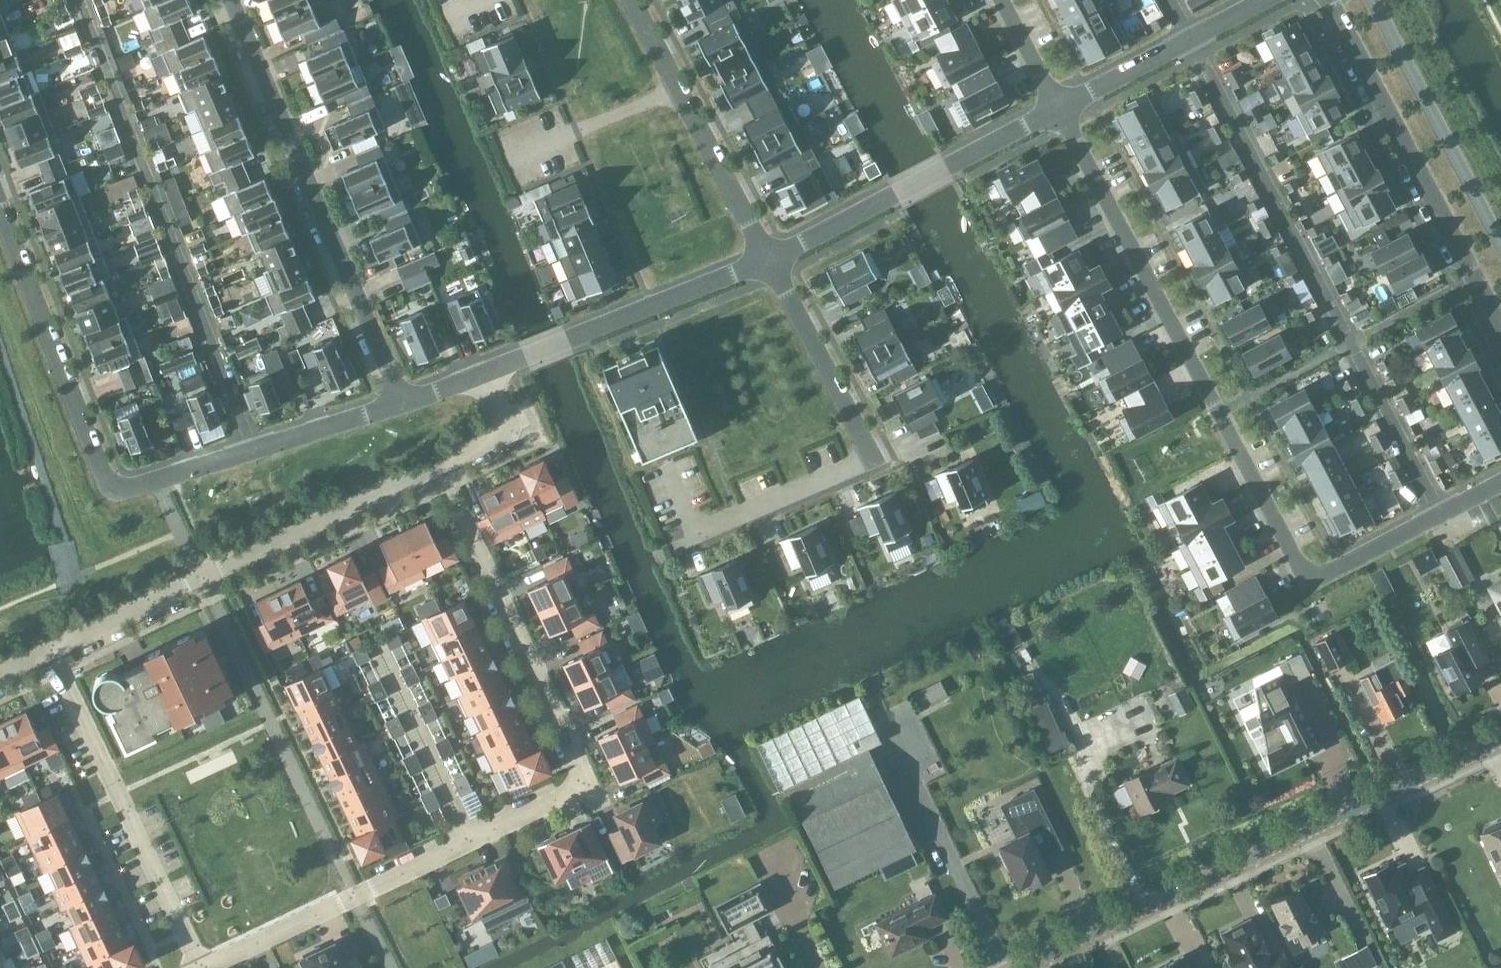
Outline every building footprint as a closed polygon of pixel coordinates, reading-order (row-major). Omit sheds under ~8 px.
[(1,13),(11,10),(7,0),(0,0),(0,14),(1,13)] [(167,0),(143,0),(146,8),(146,9),(167,0)] [(146,8),(144,9),(152,29),(149,30),(152,38),(154,43),(164,39),(187,29),(182,18),(195,12),(190,0),(167,0),(146,9),(146,8)] [(312,5),(324,0),(269,0),(277,19),(312,5)] [(729,12),(724,3),(729,0),(677,0),(689,22),(701,15),(706,25),(729,12)] [(940,0),(893,0),(903,20),(940,0)] [(914,39),(909,42),(914,51),(926,45),(921,37),(957,18),(947,0),(940,0),(903,20),(914,39)] [(1097,0),(1072,0),(1060,6),(1069,24),(1101,8),(1100,7),(1097,0)] [(1217,0),(1190,0),(1189,1),(1195,12),(1217,0)] [(1101,8),(1069,24),(1073,30),(1072,31),(1077,41),(1078,41),(1079,42),(1117,22),(1107,3),(1100,7),(1101,8)] [(66,4),(58,7),(61,14),(69,10),(66,4)] [(320,39),(342,30),(337,18),(320,25),(312,5),(277,19),(286,41),(305,33),(309,44),(321,40),(320,39)] [(710,63),(755,39),(743,17),(734,22),(729,12),(706,25),(711,34),(699,41),(710,63)] [(9,34),(1,13),(0,14),(0,37),(9,34)] [(805,14),(796,19),(800,27),(809,22),(805,14)] [(102,19),(105,26),(113,23),(110,16),(102,19)] [(1163,16),(1151,22),(1156,31),(1167,25),(1163,16)] [(1117,22),(1079,42),(1089,61),(1106,53),(1108,57),(1122,50),(1120,45),(1128,41),(1117,22)] [(1277,26),(1263,33),(1276,57),(1307,40),(1297,22),(1280,31),(1277,26)] [(74,24),(66,27),(68,34),(77,31),(74,24)] [(985,64),(985,65),(988,64),(985,59),(986,58),(980,48),(979,48),(976,43),(974,44),(965,27),(968,26),(966,24),(936,39),(946,59),(934,65),(945,86),(957,80),(957,79),(985,64)] [(192,40),(187,29),(164,39),(154,43),(160,55),(163,54),(171,74),(174,73),(173,72),(213,55),(213,54),(204,35),(192,40)] [(316,80),(358,62),(344,29),(342,30),(320,39),(321,40),(325,51),(307,59),(316,80)] [(491,69),(524,55),(513,31),(503,35),(505,39),(487,46),(480,49),(472,53),(482,74),(491,70),(491,69)] [(9,34),(0,37),(0,60),(17,54),(9,34)] [(152,38),(142,42),(144,47),(154,43),(152,38)] [(476,41),(480,49),(487,46),(483,38),(476,41)] [(721,73),(725,81),(726,82),(766,61),(755,39),(710,63),(717,75),(721,73)] [(1311,47),(1307,40),(1276,57),(1285,75),(1317,59),(1316,57),(1317,57),(1311,46),(1311,47)] [(480,49),(476,41),(467,44),(471,53),(472,53),(480,49)] [(82,44),(65,51),(68,57),(84,51),(82,44)] [(121,45),(113,48),(116,55),(124,52),(121,45)] [(396,46),(390,49),(395,60),(401,57),(396,46)] [(25,73),(17,54),(0,60),(0,83),(25,74),(25,73)] [(173,72),(174,73),(181,91),(182,92),(222,75),(222,76),(223,75),(214,54),(213,54),(213,55),(173,72)] [(499,89),(532,75),(524,55),(491,69),(491,70),(499,88),(499,89)] [(130,56),(119,60),(123,71),(134,67),(130,56)] [(1295,93),(1326,77),(1326,76),(1317,59),(1285,75),(1295,93)] [(725,81),(721,83),(733,107),(746,100),(751,110),(774,97),(769,88),(778,83),(766,61),(726,82),(725,81)] [(87,62),(78,65),(82,74),(90,70),(87,62)] [(349,105),(372,95),(358,62),(316,80),(325,102),(344,94),(349,105)] [(957,79),(957,80),(966,97),(954,103),(965,124),(965,125),(972,121),(976,127),(991,119),(988,113),(1008,102),(1005,97),(1006,96),(1000,86),(999,86),(997,81),(994,82),(985,65),(985,64),(957,79)] [(1230,81),(1242,75),(1237,67),(1226,73),(1230,81)] [(40,91),(32,70),(25,73),(25,74),(0,83),(0,107),(40,91)] [(182,92),(181,91),(179,92),(188,114),(196,110),(195,110),(230,95),(222,76),(222,75),(182,92)] [(499,89),(499,88),(489,92),(499,114),(505,112),(513,108),(531,101),(532,104),(542,100),(532,75),(499,89)] [(1242,75),(1230,81),(1234,89),(1246,83),(1242,75)] [(1295,93),(1304,111),(1336,95),(1338,94),(1335,87),(1336,87),(1330,76),(1329,77),(1328,75),(1326,76),(1326,77),(1295,93)] [(797,97),(811,93),(807,79),(793,83),(797,97)] [(83,98),(92,94),(100,91),(97,84),(81,91),(83,98)] [(1193,100),(1205,94),(1201,86),(1189,92),(1193,100)] [(48,111),(40,91),(0,107),(0,112),(6,127),(48,111)] [(1205,94),(1193,100),(1198,108),(1209,102),(1205,94)] [(195,110),(196,110),(204,130),(239,115),(230,95),(195,110)] [(372,95),(349,105),(353,116),(325,128),(335,151),(352,143),(374,134),(386,129),(372,95)] [(1128,135),(1159,118),(1159,119),(1167,115),(1156,96),(1149,100),(1147,95),(1133,102),(1136,107),(1118,116),(1119,118),(1114,121),(1122,136),(1127,134),(1128,135)] [(1336,95),(1304,111),(1297,114),(1307,134),(1346,113),(1336,95)] [(85,115),(80,97),(57,104),(62,121),(85,115)] [(152,97),(143,101),(145,107),(154,104),(152,97)] [(755,148),(800,125),(788,102),(779,107),(774,97),(751,110),(756,119),(743,126),(755,148)] [(135,104),(137,110),(145,107),(143,101),(135,104)] [(1245,110),(1249,117),(1260,111),(1257,104),(1245,110)] [(105,105),(97,108),(99,115),(108,111),(105,105)] [(513,108),(505,112),(508,121),(517,117),(513,108)] [(14,148),(48,134),(48,135),(56,132),(48,111),(6,127),(14,148)] [(929,111),(919,116),(928,134),(939,129),(929,111)] [(1260,111),(1249,117),(1253,125),(1265,119),(1260,111)] [(204,130),(212,149),(247,135),(239,115),(204,130)] [(142,122),(145,130),(159,125),(157,119),(156,116),(142,122)] [(1168,136),(1159,119),(1159,118),(1128,135),(1131,141),(1130,142),(1136,152),(1137,153),(1169,136),(1168,136)] [(965,124),(962,126),(965,133),(976,127),(972,121),(965,125),(965,124)] [(145,130),(143,131),(148,145),(150,144),(158,141),(161,148),(163,147),(174,142),(166,122),(163,123),(159,125),(145,130)] [(1212,137),(1224,130),(1220,122),(1208,129),(1212,137)] [(784,173),(807,161),(802,151),(811,147),(800,125),(755,148),(767,170),(779,164),(784,173)] [(1224,130),(1212,137),(1217,145),(1228,138),(1224,130)] [(1146,170),(1147,171),(1185,151),(1175,132),(1168,136),(1169,136),(1137,153),(1146,170)] [(48,135),(48,134),(14,148),(22,168),(37,163),(41,174),(65,165),(60,152),(56,154),(48,135)] [(374,134),(352,143),(356,154),(379,145),(374,134)] [(1318,154),(1328,173),(1366,152),(1363,146),(1364,146),(1358,135),(1358,136),(1356,134),(1318,154)] [(212,149),(204,152),(213,172),(210,173),(215,186),(225,182),(248,172),(243,161),(256,155),(247,135),(212,149)] [(150,144),(153,151),(161,148),(158,141),(150,144)] [(120,143),(104,149),(109,161),(125,154),(120,143)] [(352,195),(394,177),(380,144),(379,145),(356,154),(361,166),(343,174),(352,195)] [(1281,150),(1269,156),(1274,165),(1285,158),(1281,150)] [(1154,191),(1156,190),(1156,189),(1195,169),(1185,151),(1147,171),(1146,170),(1144,171),(1145,173),(1144,174),(1150,185),(1151,184),(1154,191)] [(1337,191),(1376,170),(1375,170),(1366,152),(1328,173),(1337,191)] [(158,164),(160,171),(177,164),(175,158),(158,164)] [(1022,193),(1031,210),(1055,198),(1045,180),(1048,179),(1045,174),(1046,174),(1040,163),(1040,164),(1037,159),(1017,169),(1014,163),(998,171),(1002,177),(994,181),(1005,202),(1022,193)] [(784,173),(789,183),(777,189),(789,213),(799,207),(803,214),(828,201),(824,194),(833,189),(821,166),(812,171),(807,161),(784,173)] [(875,162),(865,168),(871,178),(881,172),(875,162)] [(31,191),(39,212),(80,196),(72,175),(69,176),(65,165),(41,174),(46,185),(31,191)] [(1347,209),(1385,188),(1385,189),(1388,188),(1387,186),(1382,175),(1381,175),(1377,168),(1375,170),(1376,170),(1337,191),(1347,209)] [(1195,169),(1156,189),(1156,190),(1166,208),(1205,188),(1195,169)] [(1245,169),(1233,175),(1237,184),(1249,177),(1245,169)] [(225,182),(229,193),(223,195),(232,217),(234,216),(234,215),(274,198),(274,197),(265,177),(252,183),(248,172),(225,182)] [(394,177),(352,195),(361,217),(380,209),(384,220),(408,210),(394,177)] [(554,217),(586,203),(576,178),(566,183),(567,186),(553,192),(546,195),(538,198),(535,200),(544,222),(554,218),(554,217)] [(1296,179),(1284,185),(1289,193),(1300,187),(1296,179)] [(542,186),(546,195),(553,192),(549,183),(542,186)] [(542,186),(535,189),(538,198),(546,195),(542,186)] [(1385,189),(1385,188),(1347,209),(1356,228),(1395,207),(1385,189)] [(138,189),(129,192),(132,199),(140,196),(138,189)] [(528,192),(531,201),(535,200),(538,198),(535,189),(528,192)] [(179,190),(168,195),(171,203),(182,199),(179,190)] [(528,192),(520,195),(524,204),(531,201),(528,192)] [(88,216),(80,196),(39,212),(43,224),(41,225),(45,233),(88,216)] [(234,215),(234,216),(243,236),(248,233),(283,219),(284,218),(275,197),(274,197),(274,198),(234,215)] [(1055,198),(1031,210),(1015,219),(1025,240),(1042,231),(1052,250),(1078,237),(1077,234),(1074,236),(1066,219),(1068,217),(1065,212),(1066,212),(1060,201),(1060,202),(1057,197),(1055,198)] [(1298,211),(1310,205),(1306,197),(1294,203),(1298,211)] [(1260,198),(1248,204),(1252,212),(1264,206),(1260,198)] [(182,199),(171,203),(174,212),(185,208),(182,199)] [(562,236),(595,223),(586,203),(554,217),(554,218),(562,236)] [(1310,205),(1298,211),(1302,219),(1314,213),(1310,205)] [(1218,230),(1218,231),(1225,227),(1215,208),(1176,228),(1178,230),(1177,231),(1183,241),(1186,247),(1218,230)] [(145,209),(137,212),(129,215),(131,222),(148,216),(145,209)] [(408,210),(384,220),(389,231),(371,239),(380,262),(422,244),(408,210)] [(50,240),(54,252),(96,236),(88,216),(45,233),(48,241),(50,240)] [(1262,230),(1273,224),(1269,216),(1258,222),(1262,230)] [(283,219),(248,233),(256,253),(263,251),(262,250),(291,238),(283,219)] [(570,255),(603,241),(595,223),(562,236),(570,254),(570,255)] [(1319,223),(1308,229),(1312,238),(1324,231),(1319,223)] [(1273,224),(1262,230),(1266,238),(1278,232),(1273,224)] [(153,229),(145,232),(137,236),(139,242),(156,236),(153,229)] [(1195,264),(1196,265),(1227,248),(1218,231),(1218,230),(1186,247),(1195,264)] [(1418,253),(1414,247),(1415,246),(1409,236),(1407,233),(1371,252),(1383,273),(1386,271),(1418,254),(1418,253)] [(104,255),(96,236),(54,252),(62,272),(104,255)] [(263,251),(271,269),(271,270),(299,258),(291,238),(262,250),(263,251)] [(568,278),(611,260),(603,241),(570,255),(570,254),(560,258),(568,278)] [(190,249),(193,255),(210,249),(207,242),(190,249)] [(1283,242),(1271,248),(1276,257),(1287,251),(1283,242)] [(139,245),(131,248),(134,259),(143,255),(139,245)] [(471,245),(460,250),(465,261),(476,256),(471,245)] [(1203,283),(1203,284),(1237,266),(1244,262),(1234,245),(1227,248),(1196,265),(1195,264),(1193,265),(1197,272),(1196,272),(1202,283),(1203,283)] [(161,249),(140,257),(143,264),(164,256),(161,249)] [(1054,289),(1089,270),(1078,249),(1056,261),(1050,251),(1024,265),(1030,275),(1036,272),(1047,294),(1054,290),(1054,289)] [(863,250),(826,269),(841,296),(844,294),(850,304),(873,292),(867,282),(882,274),(870,251),(865,254),(863,250)] [(1386,271),(1397,292),(1432,273),(1431,270),(1432,270),(1426,259),(1425,259),(1421,251),(1418,253),(1418,254),(1386,271)] [(1334,252),(1323,258),(1327,266),(1339,260),(1334,252)] [(70,293),(104,280),(112,277),(104,255),(62,272),(61,272),(69,294),(70,293)] [(427,269),(421,257),(398,267),(403,279),(427,269)] [(273,292),(308,278),(299,258),(271,270),(271,269),(264,272),(273,292)] [(611,260),(568,278),(580,306),(614,291),(611,285),(620,281),(611,260)] [(1244,262),(1237,266),(1203,284),(1204,285),(1206,284),(1215,302),(1254,281),(1244,262)] [(1054,290),(1064,309),(1065,309),(1111,285),(1100,264),(1089,270),(1054,289),(1054,290)] [(198,269),(201,275),(209,272),(206,265),(198,269)] [(169,269),(161,273),(163,279),(172,276),(169,269)] [(403,279),(408,292),(432,282),(427,269),(403,279)] [(937,269),(931,272),(935,280),(941,277),(937,269)] [(1298,271),(1286,277),(1291,285),(1302,279),(1298,271)] [(172,277),(150,286),(154,297),(157,296),(168,292),(176,289),(172,277)] [(308,278),(273,292),(265,295),(274,316),(281,313),(285,324),(285,325),(309,315),(304,304),(317,298),(308,278)] [(112,299),(104,280),(70,293),(78,313),(112,299)] [(223,283),(215,286),(218,292),(225,289),(223,283)] [(1116,294),(1111,285),(1065,309),(1064,309),(1057,312),(1068,333),(1111,311),(1105,300),(1116,294)] [(206,289),(209,296),(217,292),(214,286),(206,289)] [(1353,288),(1342,294),(1346,302),(1358,296),(1353,288)] [(179,295),(176,289),(168,292),(157,296),(159,303),(179,295)] [(458,332),(469,328),(474,341),(497,331),(493,322),(500,319),(493,303),(486,306),(479,289),(445,303),(458,332)] [(1358,296),(1346,302),(1351,311),(1362,305),(1358,296)] [(171,299),(167,301),(172,315),(176,313),(183,311),(177,297),(171,299)] [(120,320),(119,319),(112,299),(78,313),(86,333),(120,320)] [(1270,325),(1259,303),(1223,322),(1225,325),(1224,325),(1230,336),(1235,343),(1270,325)] [(552,308),(557,319),(564,316),(560,305),(552,308)] [(214,309),(216,316),(225,313),(222,306),(214,309)] [(911,335),(899,313),(890,318),(884,307),(861,320),(866,330),(854,336),(866,358),(911,335)] [(1317,307),(1305,313),(1310,321),(1321,315),(1317,307)] [(183,311),(176,313),(179,320),(187,317),(185,310),(183,311)] [(408,337),(400,340),(407,356),(415,353),(419,363),(441,353),(423,311),(401,321),(408,337)] [(1099,344),(1122,332),(1111,311),(1068,333),(1079,354),(1073,357),(1078,368),(1104,354),(1099,344)] [(1458,332),(1460,331),(1459,329),(1460,329),(1454,318),(1453,318),(1450,312),(1416,329),(1426,348),(1458,332)] [(226,329),(237,325),(233,314),(222,318),(226,329)] [(309,315),(285,325),(285,324),(278,327),(283,339),(313,326),(309,315)] [(93,353),(135,337),(127,316),(119,319),(120,320),(86,333),(93,353)] [(1436,366),(1467,350),(1467,349),(1458,332),(1426,348),(1436,366)] [(1290,355),(1279,334),(1244,352),(1248,360),(1247,361),(1253,371),(1255,374),(1290,355)] [(922,357),(911,335),(866,358),(877,381),(890,374),(895,384),(918,372),(913,362),(922,357)] [(190,336),(179,340),(183,351),(194,347),(190,336)] [(234,346),(240,359),(263,349),(258,336),(234,346)] [(116,368),(121,379),(150,368),(148,362),(145,355),(142,356),(135,337),(93,353),(101,373),(116,368)] [(1110,401),(1127,393),(1151,380),(1153,379),(1150,374),(1151,374),(1145,363),(1142,358),(1140,360),(1131,343),(1133,341),(1132,339),(1106,353),(1116,372),(1100,381),(1110,401)] [(313,349),(331,391),(352,382),(350,376),(357,372),(350,356),(343,360),(334,340),(313,349)] [(605,369),(627,421),(643,459),(698,436),(659,346),(605,369)] [(1477,368),(1479,367),(1469,348),(1467,349),(1467,350),(1436,366),(1445,384),(1477,368)] [(161,363),(166,376),(199,363),(194,351),(161,363)] [(1390,357),(1378,363),(1382,371),(1394,365),(1390,357)] [(125,391),(154,379),(150,368),(121,379),(125,391)] [(1445,384),(1455,402),(1486,386),(1477,368),(1445,384)] [(245,393),(251,409),(258,407),(261,413),(282,405),(269,369),(247,377),(252,390),(245,393)] [(1399,375),(1387,381),(1392,389),(1404,383),(1399,375)] [(893,396),(907,423),(911,420),(916,431),(939,419),(934,409),(948,401),(936,378),(932,380),(930,376),(893,396)] [(1353,376),(1342,382),(1346,391),(1358,384),(1353,376)] [(1162,397),(1160,398),(1151,380),(1127,393),(1137,410),(1120,419),(1130,440),(1173,417),(1170,412),(1171,412),(1166,401),(1165,402),(1162,397)] [(184,390),(200,432),(222,423),(219,416),(227,413),(220,397),(213,400),(206,382),(184,390)] [(1486,386),(1455,402),(1464,420),(1496,404),(1495,402),(1496,402),(1490,391),(1489,392),(1486,386)] [(1283,425),(1282,424),(1314,407),(1304,388),(1270,406),(1274,413),(1273,413),(1279,424),(1280,426),(1283,425)] [(1401,407),(1413,401),(1409,393),(1397,399),(1401,407)] [(1355,409),(1367,402),(1363,394),(1351,401),(1355,409)] [(1413,401),(1401,407),(1406,415),(1417,409),(1413,401)] [(1367,402),(1355,409),(1360,417),(1371,410),(1367,402)] [(1464,420),(1474,438),(1500,424),(1500,414),(1496,404),(1464,420)] [(1282,424),(1283,425),(1291,441),(1292,442),(1323,425),(1314,407),(1282,424)] [(140,411),(119,419),(123,429),(115,432),(122,448),(129,446),(132,453),(154,445),(140,411)] [(1474,438),(1486,462),(1500,455),(1497,450),(1500,448),(1500,424),(1474,438)] [(1302,461),(1301,460),(1333,443),(1323,425),(1292,442),(1291,441),(1289,442),(1300,462),(1302,461)] [(1420,443),(1432,437),(1428,429),(1416,435),(1420,443)] [(1374,445),(1386,438),(1382,430),(1370,437),(1374,445)] [(1432,437),(1420,443),(1424,451),(1436,445),(1432,437)] [(1386,438),(1374,445),(1378,453),(1390,446),(1386,438)] [(1301,460),(1302,461),(1311,478),(1342,461),(1333,443),(1301,460)] [(1456,463),(1450,451),(1430,461),(1436,474),(1456,463)] [(521,469),(525,477),(526,476),(543,513),(544,513),(564,503),(567,509),(580,502),(567,476),(555,482),(544,458),(521,469)] [(944,495),(947,503),(958,498),(964,514),(988,504),(986,499),(990,497),(974,459),(946,471),(948,475),(937,479),(943,493),(944,495)] [(1320,495),(1320,496),(1352,480),(1342,461),(1311,478),(1314,484),(1313,484),(1319,495),(1320,495)] [(1393,481),(1405,474),(1401,466),(1389,472),(1393,481)] [(1405,474),(1393,481),(1397,489),(1409,482),(1405,474)] [(526,476),(525,477),(519,480),(518,478),(514,479),(514,478),(512,478),(513,480),(503,484),(503,483),(502,483),(524,529),(546,518),(544,513),(543,513),(526,476)] [(937,478),(926,483),(933,500),(944,495),(943,493),(937,479),(937,478)] [(1320,496),(1330,514),(1361,498),(1352,480),(1320,496)] [(502,483),(502,484),(502,485),(493,490),(492,488),(491,489),(491,490),(482,495),(481,493),(480,494),(490,516),(479,522),(490,545),(524,529),(502,483)] [(1177,523),(1177,522),(1212,504),(1212,503),(1201,483),(1165,502),(1159,492),(1147,498),(1153,509),(1159,506),(1170,527),(1177,523)] [(1040,490),(1018,501),(1021,507),(1031,503),(1034,510),(1046,504),(1040,490)] [(869,533),(870,536),(880,531),(889,551),(913,541),(909,532),(913,530),(896,492),(869,504),(870,508),(860,512),(861,515),(869,533)] [(1177,522),(1177,523),(1187,542),(1187,543),(1233,518),(1231,514),(1232,513),(1226,502),(1225,503),(1222,497),(1212,503),(1212,504),(1177,522)] [(1374,521),(1361,498),(1330,514),(1330,515),(1325,518),(1334,533),(1338,531),(1340,533),(1357,524),(1360,528),(1374,521)] [(861,515),(850,520),(858,538),(869,533),(861,515)] [(1191,567),(1233,544),(1228,533),(1238,528),(1233,518),(1187,543),(1187,542),(1180,546),(1191,567)] [(404,530),(403,530),(421,568),(422,567),(442,558),(446,566),(459,560),(448,536),(436,542),(426,520),(425,520),(425,522),(415,526),(415,525),(414,525),(414,527),(405,532),(404,530)] [(782,546),(792,569),(802,565),(809,580),(833,570),(830,565),(834,563),(818,525),(790,537),(792,541),(782,546)] [(421,568),(403,530),(403,531),(403,532),(394,537),(393,535),(392,536),(393,537),(383,542),(382,540),(381,541),(391,563),(380,569),(391,592),(426,576),(422,567),(421,568)] [(586,530),(573,537),(578,547),(590,540),(586,530)] [(542,544),(532,548),(538,560),(538,561),(548,556),(547,555),(542,544)] [(1233,544),(1191,567),(1202,587),(1196,590),(1201,601),(1213,595),(1208,584),(1244,565),(1233,544)] [(1469,580),(1454,552),(1440,559),(1439,559),(1455,588),(1469,580)] [(329,564),(340,588),(328,594),(338,614),(371,599),(374,604),(387,598),(375,572),(363,577),(352,553),(329,564)] [(539,613),(576,595),(566,574),(574,570),(568,557),(545,568),(550,580),(528,591),(528,592),(530,591),(535,601),(533,602),(534,603),(535,602),(540,612),(538,613),(539,613)] [(703,579),(713,603),(724,598),(730,613),(754,603),(752,598),(756,597),(740,559),(712,570),(714,575),(703,579)] [(1383,567),(1372,573),(1385,599),(1396,593),(1383,567)] [(1257,576),(1231,590),(1241,609),(1224,618),(1235,638),(1277,616),(1275,611),(1276,611),(1270,600),(1269,600),(1267,595),(1264,597),(1255,580),(1258,579),(1257,576)] [(279,590),(278,590),(296,627),(295,628),(299,636),(334,619),(323,596),(311,602),(301,579),(300,580),(300,581),(290,586),(290,585),(289,585),(289,587),(280,591),(279,590)] [(1492,589),(1500,606),(1500,584),(1492,589)] [(278,590),(278,592),(269,596),(268,595),(267,595),(268,597),(258,602),(257,600),(256,601),(267,623),(255,629),(266,652),(279,646),(275,637),(295,628),(296,627),(278,590)] [(539,613),(539,614),(540,613),(545,623),(544,623),(544,625),(545,624),(550,634),(549,634),(549,636),(572,625),(577,637),(601,626),(594,612),(586,616),(576,595),(539,613)] [(434,642),(477,621),(476,621),(473,622),(470,616),(472,615),(470,612),(472,611),(471,610),(470,611),(465,601),(466,600),(466,599),(442,611),(434,614),(423,619),(434,642)] [(436,599),(428,603),(434,614),(442,611),(436,599)] [(443,660),(485,640),(485,639),(484,640),(480,632),(481,631),(481,630),(479,631),(475,623),(477,622),(477,621),(434,642),(443,660)] [(1458,636),(1451,641),(1454,646),(1437,655),(1457,693),(1483,680),(1471,658),(1483,652),(1467,622),(1454,629),(1458,636)] [(573,686),(574,687),(611,669),(601,648),(609,644),(603,631),(580,642),(585,654),(563,665),(564,666),(565,665),(570,675),(568,676),(569,677),(570,676),(575,686),(573,686)] [(178,723),(208,709),(227,700),(224,695),(235,690),(208,632),(197,638),(194,633),(146,656),(149,662),(138,667),(140,671),(130,675),(126,665),(124,666),(127,672),(121,675),(118,674),(117,673),(115,673),(113,673),(110,673),(108,673),(106,674),(104,674),(102,675),(100,677),(99,679),(97,680),(97,682),(96,684),(95,686),(95,688),(95,690),(95,693),(96,695),(97,697),(97,698),(99,700),(101,702),(102,703),(103,704),(111,700),(118,715),(114,717),(129,747),(157,733),(155,728),(176,718),(178,723)] [(397,632),(386,637),(392,649),(403,644),(397,632)] [(1330,671),(1348,662),(1340,647),(1340,646),(1334,634),(1316,643),(1322,654),(1322,655),(1330,671)] [(359,637),(349,642),(354,651),(364,646),(359,637)] [(457,677),(457,676),(494,658),(492,658),(488,650),(490,649),(489,648),(488,649),(484,641),(486,640),(485,640),(443,660),(452,679),(457,677)] [(365,647),(354,652),(359,664),(370,659),(365,647)] [(655,654),(640,661),(645,675),(661,668),(655,654)] [(319,655),(311,659),(316,670),(324,666),(319,655)] [(466,694),(503,677),(503,676),(501,677),(497,668),(499,668),(498,666),(497,667),(493,659),(494,659),(494,658),(457,676),(457,677),(465,694),(466,694)] [(1131,659),(1125,671),(1139,678),(1146,666),(1131,659)] [(1407,710),(1400,697),(1412,691),(1395,659),(1375,669),(1376,671),(1361,679),(1383,722),(1395,716),(1396,719),(1404,715),(1403,712),(1407,710)] [(406,678),(417,673),(413,665),(402,670),(406,678)] [(296,708),(333,690),(322,667),(285,685),(286,686),(287,686),(292,696),(290,696),(291,697),(292,697),(294,700),(296,699),(299,705),(295,707),(296,708)] [(574,687),(574,688),(575,687),(580,696),(579,697),(579,698),(581,698),(585,708),(584,708),(584,709),(607,699),(612,711),(636,699),(629,686),(621,690),(611,669),(574,687)] [(417,673),(406,678),(409,686),(420,681),(417,673)] [(1271,773),(1293,763),(1321,748),(1284,673),(1255,688),(1260,713),(1245,721),(1254,738),(1264,733),(1271,773)] [(474,713),(512,695),(511,694),(510,695),(506,687),(507,686),(507,685),(505,686),(502,678),(503,677),(466,694),(465,694),(460,696),(469,716),(475,714),(474,713)] [(919,708),(927,704),(947,694),(940,679),(912,694),(919,708)] [(373,693),(384,688),(380,680),(369,685),(373,693)] [(1037,681),(1021,688),(1032,709),(1044,738),(1060,732),(1048,703),(1037,681)] [(384,688),(373,693),(377,701),(388,696),(384,688)] [(333,690),(296,708),(297,708),(301,716),(300,717),(300,718),(302,717),(306,725),(304,726),(342,708),(333,690)] [(483,730),(483,731),(520,713),(519,713),(515,705),(516,704),(516,703),(514,704),(511,696),(512,696),(512,695),(474,713),(475,714),(483,730)] [(789,790),(870,750),(883,744),(860,695),(759,744),(783,793),(789,790)] [(423,715),(434,709),(430,702),(419,707),(423,715)] [(609,761),(655,739),(638,705),(615,716),(621,728),(598,738),(599,739),(600,739),(605,749),(604,749),(604,750),(606,750),(610,759),(609,760),(609,761)] [(342,708),(304,726),(305,727),(306,726),(310,734),(308,734),(309,736),(310,735),(314,743),(313,744),(313,745),(350,727),(342,708)] [(434,709),(423,715),(427,722),(438,717),(434,709)] [(5,720),(4,721),(26,766),(60,750),(49,727),(37,732),(27,710),(26,710),(26,712),(16,717),(16,715),(15,716),(15,717),(6,722),(5,720)] [(520,713),(483,731),(483,730),(477,733),(487,752),(529,732),(529,731),(527,732),(524,724),(525,723),(524,722),(523,722),(519,715),(521,714),(520,713)] [(391,730),(402,725),(398,717),(387,722),(391,730)] [(4,721),(4,722),(0,724),(0,778),(26,766),(4,721)] [(402,725),(391,730),(394,738),(405,733),(402,725)] [(350,727),(313,745),(315,744),(319,752),(317,753),(318,754),(319,753),(323,762),(322,762),(322,763),(359,745),(359,744),(350,727)] [(537,751),(536,750),(532,742),(534,741),(533,740),(532,741),(528,733),(530,732),(529,732),(487,752),(496,771),(501,769),(501,768),(537,751)] [(441,751),(452,746),(448,738),(437,744),(441,751)] [(609,761),(611,761),(615,770),(614,771),(614,772),(616,771),(621,781),(619,782),(620,783),(642,772),(648,784),(671,773),(655,739),(609,761)] [(359,745),(322,763),(322,764),(324,763),(327,771),(326,771),(326,772),(328,772),(332,780),(330,781),(331,781),(373,761),(364,742),(359,744),(359,745)] [(452,746),(441,751),(444,759),(455,754),(452,746)] [(542,748),(536,750),(537,751),(501,768),(501,769),(514,797),(532,788),(529,782),(553,771),(542,748)] [(870,750),(789,790),(836,887),(917,847),(870,750)] [(408,767),(419,762),(416,754),(405,759),(408,767)] [(1126,782),(1141,813),(1147,810),(1152,812),(1159,808),(1160,804),(1167,801),(1165,796),(1189,785),(1177,758),(1126,782)] [(373,761),(331,781),(331,782),(332,781),(336,789),(335,790),(335,791),(337,790),(341,798),(339,799),(340,800),(382,780),(373,761)] [(419,762),(408,767),(412,775),(423,770),(419,762)] [(458,788),(469,783),(465,775),(454,781),(458,788)] [(382,780),(340,800),(341,800),(345,807),(343,808),(344,809),(345,809),(349,817),(348,818),(391,798),(382,780)] [(469,783),(458,788),(462,796),(473,791),(469,783)] [(1034,789),(1011,800),(1022,823),(1012,828),(1018,839),(1002,847),(1003,849),(1000,851),(1008,868),(1012,866),(1021,886),(1032,881),(1034,885),(1050,876),(1030,836),(1052,825),(1034,789)] [(426,804),(437,799),(433,791),(422,796),(426,804)] [(17,813),(27,835),(70,815),(70,814),(68,815),(64,806),(65,805),(65,804),(63,804),(58,795),(60,794),(59,793),(17,813)] [(354,827),(358,835),(359,836),(394,819),(395,820),(400,817),(391,798),(348,818),(349,819),(350,818),(354,826),(352,826),(353,828),(354,827)] [(437,799),(426,804),(430,812),(441,806),(437,799)] [(651,799),(617,815),(623,828),(611,834),(623,861),(637,855),(637,854),(661,843),(653,826),(662,822),(651,799)] [(70,816),(70,815),(27,835),(36,854),(79,834),(79,833),(77,834),(73,826),(75,825),(74,824),(73,825),(69,816),(70,816)] [(408,847),(395,820),(394,819),(359,836),(358,835),(352,838),(364,861),(388,849),(391,856),(408,847)] [(1486,835),(1483,836),(1499,873),(1500,872),(1500,874),(1500,821),(1486,828),(1485,832),(1486,835)] [(540,846),(539,847),(540,849),(540,848),(543,855),(548,853),(552,863),(548,865),(556,882),(556,883),(558,883),(588,868),(593,879),(612,870),(607,859),(608,859),(607,857),(591,824),(592,824),(591,822),(589,823),(556,839),(555,836),(543,842),(545,845),(541,846),(540,846)] [(36,854),(45,873),(51,871),(50,870),(88,852),(87,851),(86,852),(82,844),(83,843),(83,842),(81,843),(78,835),(79,834),(36,854)] [(51,871),(59,887),(59,888),(96,870),(95,871),(91,862),(92,862),(92,860),(90,861),(86,853),(88,853),(88,852),(50,870),(51,871)] [(6,868),(17,863),(14,855),(3,861),(6,868)] [(533,907),(511,860),(488,871),(482,860),(469,867),(471,873),(460,878),(463,885),(458,888),(474,922),(482,918),(488,929),(496,925),(499,931),(521,920),(518,915),(533,907)] [(768,887),(770,895),(803,887),(796,860),(780,864),(785,882),(768,887)] [(17,863),(6,868),(10,876),(21,871),(17,863)] [(1367,876),(1383,909),(1380,911),(1388,927),(1424,909),(1439,938),(1454,930),(1424,869),(1410,877),(1404,866),(1390,873),(1387,866),(1367,876)] [(68,907),(105,889),(105,888),(103,889),(99,881),(101,880),(100,879),(99,879),(95,872),(97,871),(96,870),(59,888),(59,887),(53,890),(63,910),(68,907)] [(712,964),(714,967),(786,967),(773,942),(772,942),(769,935),(762,938),(753,921),(774,910),(760,883),(715,906),(726,928),(741,921),(752,943),(750,944),(754,952),(728,965),(724,958),(712,964)] [(68,907),(76,924),(77,925),(114,907),(112,907),(108,899),(110,898),(109,897),(108,898),(104,890),(105,889),(68,907)] [(1273,904),(1283,923),(1281,924),(1285,932),(1287,931),(1290,936),(1286,938),(1295,954),(1307,948),(1305,944),(1324,934),(1313,913),(1312,913),(1299,890),(1273,904)] [(24,905),(35,900),(31,892),(20,897),(24,905)] [(447,893),(435,899),(440,910),(452,905),(447,893)] [(878,925),(893,955),(927,937),(923,929),(946,918),(935,896),(878,925)] [(8,913),(19,908),(15,900),(4,905),(8,913)] [(35,900),(24,905),(28,913),(39,908),(35,900)] [(76,924),(71,927),(80,946),(123,926),(122,925),(121,926),(117,917),(118,917),(118,916),(116,916),(113,909),(114,908),(114,907),(77,925),(76,924)] [(19,908),(8,913),(12,921),(22,915),(19,908)] [(1233,949),(1229,951),(1231,955),(1229,958),(1230,962),(1232,965),(1234,967),(1235,967),(1291,967),(1282,952),(1269,959),(1251,923),(1245,925),(1241,925),(1234,929),(1231,933),(1226,935),(1233,949)] [(130,945),(130,944),(126,936),(127,935),(127,934),(125,935),(122,927),(123,926),(80,946),(89,965),(95,963),(94,962),(130,945)] [(41,942),(52,937),(49,929),(38,934),(41,942)] [(25,950),(36,944),(33,937),(22,942),(25,950)] [(52,937),(41,942),(45,950),(56,945),(52,937)] [(572,967),(617,967),(605,937),(566,953),(572,967)] [(130,944),(130,945),(94,962),(95,963),(97,967),(139,967),(146,965),(135,941),(130,944)] [(494,942),(466,955),(471,966),(499,953),(494,942)] [(36,944),(25,950),(29,957),(40,952),(36,944)] [(301,960),(305,967),(363,967),(357,956),(344,963),(335,944),(321,951),(319,947),(304,955),(306,958),(301,960)] [(1348,956),(1349,967),(1368,967),(1359,951),(1348,956)] [(1158,967),(1189,967),(1183,955),(1158,967)]
